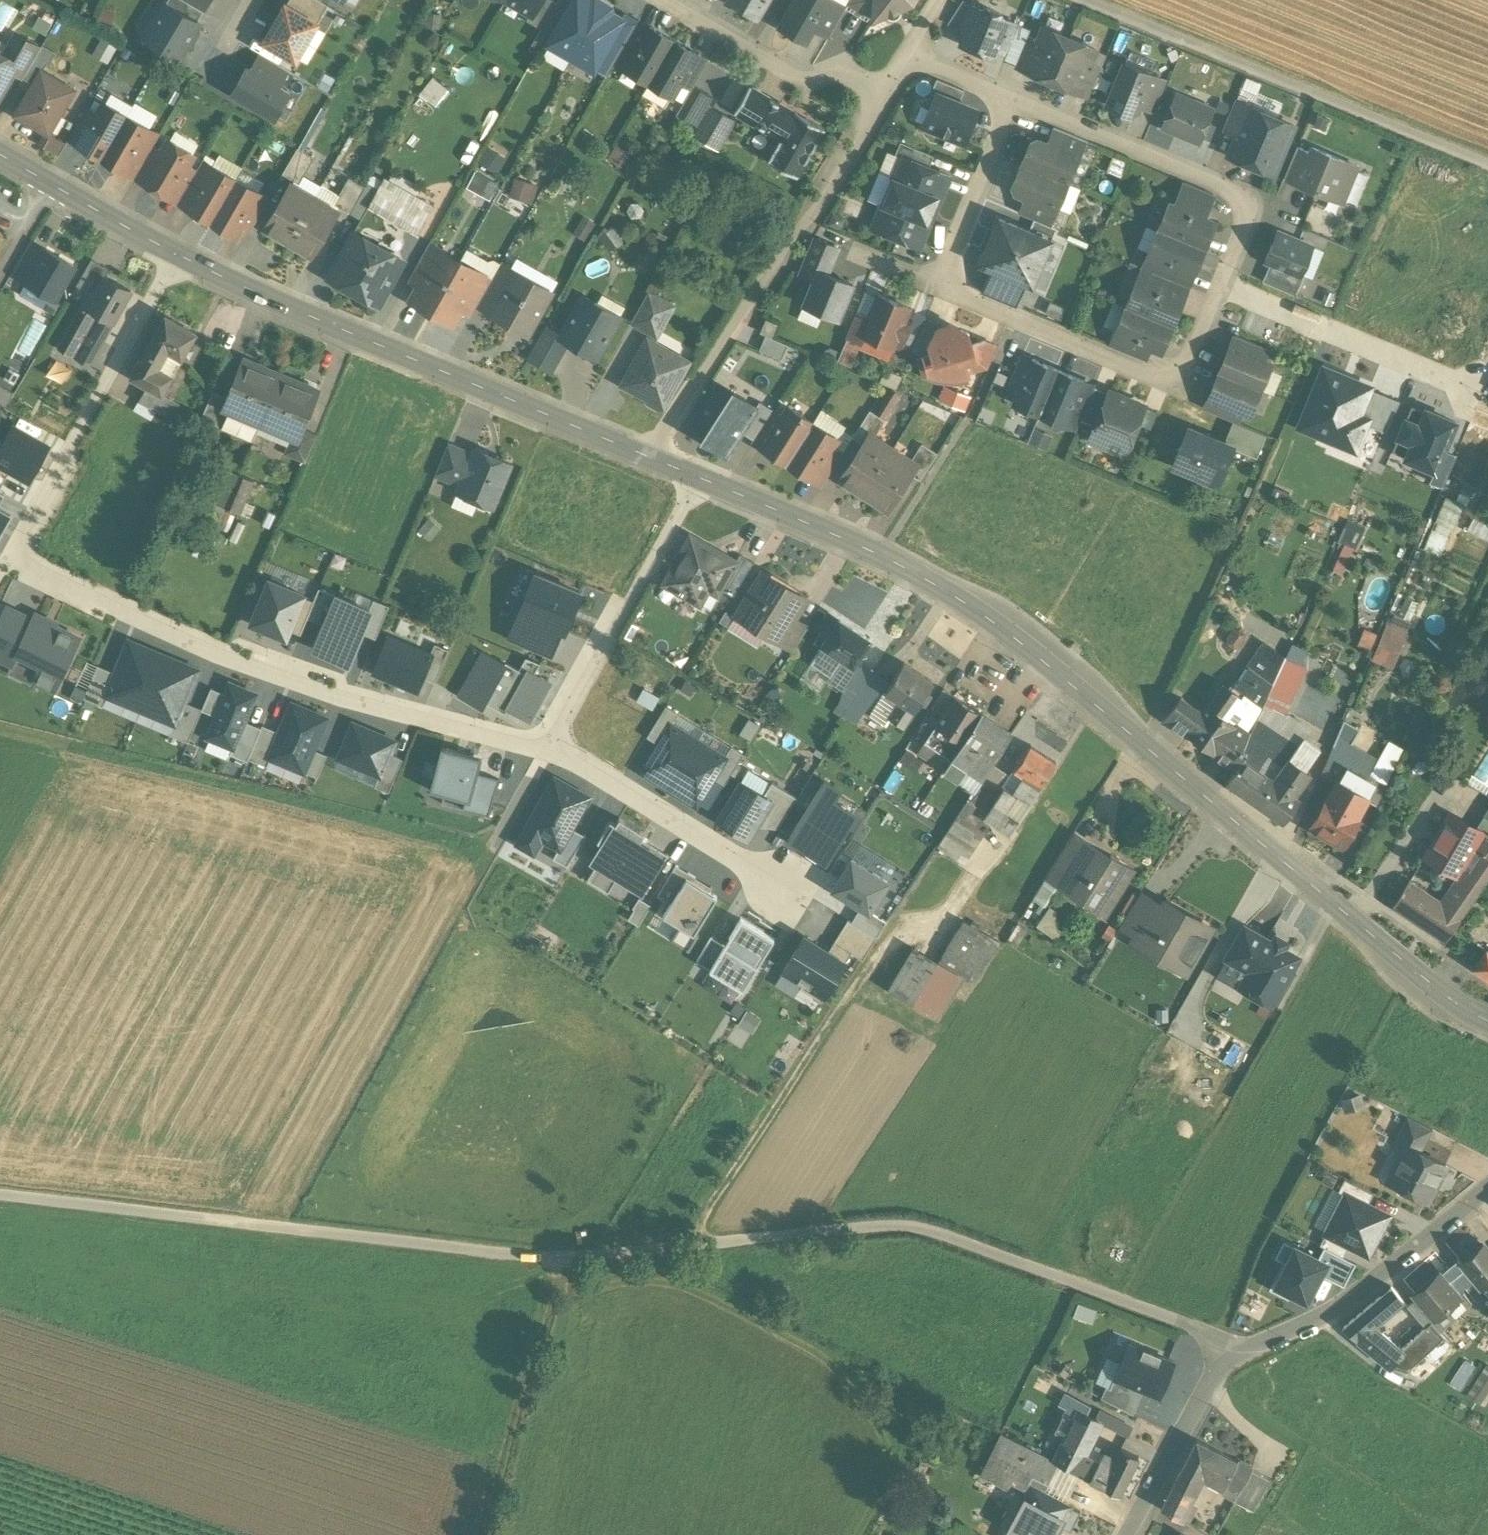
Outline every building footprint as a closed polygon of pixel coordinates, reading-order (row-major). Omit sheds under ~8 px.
[(184,0),(168,0),(166,4),(197,22),(203,11),(184,0)] [(203,11),(209,0),(184,0),(203,11)] [(318,0),(289,0),(286,5),(318,23),(328,6),(318,0)] [(530,14),(532,15),(540,0),(507,0),(530,14)] [(532,15),(530,14),(526,20),(541,29),(556,3),(551,0),(540,0),(532,15)] [(537,36),(549,43),(574,0),(557,0),(556,3),(541,29),(537,36)] [(549,43),(571,56),(603,2),(600,0),(574,0),(549,43)] [(729,1),(757,17),(767,0),(730,0),(729,1)] [(779,26),(805,40),(812,27),(813,28),(829,0),(794,0),(779,26)] [(832,0),(829,0),(813,28),(828,37),(845,8),(832,0)] [(848,4),(874,18),(875,0),(850,0),(848,4)] [(874,18),(911,3),(913,0),(875,0),(874,18)] [(603,2),(571,56),(594,69),(623,18),(622,18),(611,12),(611,6),(603,2)] [(977,8),(962,2),(949,22),(967,29),(968,30),(977,8)] [(197,22),(166,4),(155,23),(151,24),(156,45),(163,44),(181,55),(199,23),(197,22)] [(286,5),(285,4),(276,19),(275,19),(276,20),(272,26),(271,26),(271,27),(263,42),(295,61),(318,23),(286,5)] [(999,14),(986,8),(981,10),(977,8),(968,30),(967,29),(961,44),(992,57),(995,49),(1006,21),(1002,19),(999,14)] [(110,12),(100,10),(98,22),(107,24),(110,12)] [(623,18),(594,69),(606,76),(614,63),(637,22),(623,15),(622,18),(623,18)] [(1006,21),(995,49),(1007,54),(1018,26),(1006,21)] [(637,22),(614,63),(625,69),(649,29),(637,22)] [(673,41),(650,27),(649,29),(625,69),(648,83),(673,41)] [(1069,38),(1043,28),(1038,40),(1027,66),(1025,71),(1051,82),(1069,38)] [(1027,35),(1016,62),(1027,66),(1038,40),(1027,35)] [(39,50),(15,36),(7,49),(13,53),(8,60),(10,67),(11,68),(10,71),(23,78),(36,56),(39,50)] [(1069,38),(1051,82),(1077,93),(1079,88),(1090,62),(1095,49),(1069,38)] [(94,54),(109,63),(118,48),(102,39),(94,54)] [(696,54),(673,41),(648,83),(671,96),(680,82),(695,56),(696,54)] [(0,57),(0,87),(1,86),(10,71),(11,68),(10,67),(8,60),(13,53),(7,49),(2,58),(0,57)] [(1124,64),(1151,75),(1156,65),(1128,53),(1124,64)] [(252,71),(279,87),(289,70),(261,55),(252,71)] [(23,78),(23,79),(32,85),(40,70),(42,71),(47,62),(36,56),(23,78)] [(695,56),(680,82),(691,89),(706,62),(695,56)] [(1101,66),(1090,62),(1079,88),(1090,93),(1101,66)] [(1151,75),(1124,64),(1107,105),(1130,114),(1136,111),(1139,105),(1151,75)] [(279,87),(252,71),(247,69),(233,94),(275,118),(289,93),(279,87)] [(42,71),(40,70),(32,85),(31,85),(15,115),(46,133),(48,135),(49,134),(74,90),(42,71)] [(1151,75),(1139,105),(1151,110),(1163,80),(1151,75)] [(422,94),(439,106),(452,89),(434,76),(422,94)] [(964,91),(936,79),(930,94),(938,98),(939,96),(958,104),(964,91)] [(824,128),(795,112),(794,114),(787,110),(788,109),(749,86),(734,112),(780,138),(775,146),(774,145),(771,146),(765,156),(766,159),(796,177),(824,128)] [(1212,109),(1176,94),(1162,128),(1198,142),(1212,109)] [(958,104),(939,96),(938,98),(933,109),(930,108),(923,126),(963,143),(976,111),(958,104)] [(1249,107),(1234,101),(1223,128),(1237,134),(1238,134),(1249,107)] [(80,143),(79,144),(102,158),(125,118),(102,104),(96,115),(80,143)] [(1293,125),(1249,107),(1238,134),(1237,134),(1229,155),(1273,173),(1293,125)] [(86,109),(70,137),(80,143),(96,115),(86,109)] [(125,118),(102,158),(125,171),(126,169),(142,142),(148,131),(125,118)] [(726,135),(701,121),(693,135),(718,149),(726,135)] [(1085,141),(1054,128),(1047,145),(1076,157),(1075,158),(1077,159),(1085,141)] [(66,144),(49,134),(48,135),(46,133),(39,145),(58,156),(66,144)] [(1047,145),(1036,140),(1030,143),(1022,164),(1065,183),(1075,158),(1076,157),(1047,145)] [(142,142),(126,169),(136,175),(152,148),(142,142)] [(933,156),(900,142),(895,155),(900,157),(901,156),(928,168),(933,156)] [(191,156),(169,143),(162,154),(146,181),(145,183),(168,196),(169,194),(186,166),(191,156)] [(1297,147),(1284,178),(1297,184),(1310,152),(1297,147)] [(152,148),(136,175),(146,181),(162,154),(152,148)] [(1358,167),(1312,148),(1310,152),(1297,184),(1330,197),(1343,202),(1357,168),(1358,167)] [(297,150),(282,175),(298,184),(313,159),(297,150)] [(493,172),(502,160),(490,152),(482,165),(493,172)] [(928,168),(901,156),(900,157),(892,178),(937,197),(936,198),(940,200),(949,177),(928,168)] [(1065,183),(1022,164),(1013,186),(1015,192),(1025,196),(1054,208),(1055,207),(1065,183)] [(186,166),(169,194),(179,200),(196,172),(186,166)] [(190,206),(188,209),(211,222),(235,180),(213,167),(206,178),(190,206)] [(493,198),(501,180),(475,169),(468,188),(493,198)] [(196,172),(179,200),(190,206),(206,178),(196,172)] [(433,207),(381,178),(376,188),(366,206),(367,207),(418,234),(433,207)] [(937,197),(892,178),(881,204),(901,212),(926,223),(927,221),(936,198),(937,197)] [(347,179),(333,205),(349,214),(364,188),(347,179)] [(235,180),(211,222),(234,235),(240,224),(257,195),(258,193),(235,180)] [(364,188),(349,214),(360,220),(367,207),(366,206),(376,188),(367,183),(364,188)] [(1213,194),(1185,183),(1175,206),(1203,217),(1213,194)] [(302,192),(290,185),(264,230),(288,243),(311,203),(300,197),(302,192)] [(536,191),(514,185),(511,197),(533,203),(536,191)] [(257,195),(240,224),(251,230),(267,201),(257,195)] [(1054,208),(1025,196),(1018,213),(1033,219),(1049,226),(1057,208),(1055,207),(1054,208)] [(320,209),(311,203),(288,243),(311,256),(337,212),(323,204),(320,209)] [(1175,206),(1170,203),(1159,229),(1204,248),(1214,222),(1203,217),(1175,206)] [(901,212),(881,204),(871,228),(891,236),(901,212)] [(945,204),(928,251),(907,244),(904,252),(920,258),(922,251),(934,255),(943,229),(939,228),(945,213),(951,216),(954,207),(945,204)] [(926,223),(901,212),(891,236),(920,248),(930,223),(927,221),(926,223)] [(595,225),(583,218),(573,236),(585,243),(595,225)] [(1028,231),(999,219),(981,263),(992,268),(1025,282),(1032,285),(1051,240),(1028,231)] [(1049,226),(1033,219),(1028,231),(1051,240),(1056,228),(1049,226)] [(631,239),(621,225),(602,238),(613,252),(631,239)] [(1204,248),(1159,229),(1148,255),(1159,260),(1191,273),(1193,274),(1204,248)] [(399,258),(352,232),(327,278),(352,292),(354,288),(380,302),(400,265),(399,264),(398,261),(399,258)] [(1313,246),(1277,232),(1264,262),(1270,264),(1300,276),(1301,274),(1313,246)] [(839,249),(813,238),(798,273),(813,280),(817,270),(828,275),(839,249)] [(430,242),(416,266),(426,271),(428,272),(441,248),(430,242)] [(34,243),(15,276),(27,283),(46,250),(34,243)] [(428,272),(426,271),(410,300),(431,313),(461,259),(441,248),(428,272)] [(74,266),(46,250),(27,283),(55,299),(74,266)] [(461,259),(431,313),(452,324),(456,316),(468,295),(466,293),(480,270),(461,259)] [(528,260),(520,273),(551,290),(558,277),(528,260)] [(1191,273),(1159,260),(1154,273),(1186,286),(1191,273)] [(90,261),(75,287),(90,295),(90,294),(93,296),(104,277),(105,278),(108,272),(90,261)] [(516,270),(501,262),(492,277),(479,301),(493,308),(494,309),(516,270)] [(1300,276),(1270,264),(1262,282),(1295,295),(1304,275),(1301,274),(1300,276)] [(1025,282),(992,268),(981,293),(1014,306),(1025,282)] [(468,295),(479,301),(492,277),(480,270),(466,293),(468,295)] [(520,273),(516,270),(494,309),(493,308),(490,314),(526,334),(551,290),(520,273)] [(828,275),(817,270),(813,280),(803,304),(838,319),(853,285),(828,275)] [(1186,286),(1154,273),(1148,285),(1180,299),(1186,286)] [(105,278),(104,277),(93,296),(90,294),(90,295),(89,295),(85,302),(83,307),(112,324),(131,292),(105,278)] [(1148,285),(1137,281),(1127,307),(1171,325),(1182,299),(1180,299),(1148,285)] [(71,294),(85,302),(89,295),(75,287),(71,294)] [(673,305),(648,291),(631,322),(656,336),(673,305)] [(467,322),(479,301),(468,295),(456,316),(467,322)] [(621,317),(583,295),(560,335),(559,336),(566,340),(597,358),(621,317)] [(908,308),(879,296),(869,320),(862,334),(863,335),(892,347),(893,345),(900,348),(909,327),(901,324),(908,308)] [(112,324),(83,307),(66,336),(96,353),(112,324)] [(1171,325),(1127,307),(1116,333),(1149,347),(1160,351),(1171,325)] [(869,320),(857,315),(848,337),(860,342),(863,335),(862,334),(869,320)] [(196,333),(165,316),(150,342),(168,352),(181,360),(183,356),(188,349),(196,333)] [(777,324),(766,319),(760,332),(771,337),(777,324)] [(560,335),(546,327),(528,358),(552,372),(565,348),(562,347),(566,340),(559,336),(560,335)] [(968,333),(960,330),(931,339),(928,345),(931,353),(923,355),(928,372),(938,375),(950,377),(959,377),(963,376),(969,374),(965,362),(973,359),(976,358),(972,344),(968,333)] [(1149,347),(1116,333),(1110,346),(1144,360),(1149,347)] [(96,353),(66,336),(59,350),(88,367),(96,353)] [(1268,349),(1235,336),(1230,346),(1263,360),(1268,349)] [(671,352),(647,339),(622,385),(645,398),(647,405),(656,409),(663,407),(664,408),(689,362),(671,352)] [(766,339),(764,353),(787,356),(789,341),(766,339)] [(985,341),(972,344),(976,358),(973,359),(973,362),(985,367),(995,345),(985,341)] [(168,352),(150,342),(141,358),(158,368),(168,352)] [(1230,346),(1229,346),(1219,372),(1260,389),(1271,363),(1263,360),(1230,346)] [(188,349),(183,356),(188,359),(192,351),(188,349)] [(181,360),(168,352),(158,368),(141,358),(129,379),(144,388),(160,397),(181,360)] [(1020,356),(1008,384),(1020,389),(1031,361),(1020,356)] [(64,383),(72,368),(56,359),(48,375),(64,383)] [(281,374),(244,359),(227,398),(223,408),(228,411),(229,411),(231,407),(246,413),(248,409),(264,415),(281,374)] [(1058,370),(1032,359),(1031,361),(1020,389),(1013,404),(1039,414),(1058,370)] [(1370,387),(1323,368),(1298,427),(1355,450),(1366,425),(1357,420),(1370,387)] [(1084,381),(1058,370),(1039,414),(1065,425),(1083,383),(1084,381)] [(1260,389),(1219,372),(1208,398),(1209,398),(1242,412),(1250,415),(1260,389)] [(281,374),(264,415),(279,422),(277,426),(292,432),(291,435),(297,438),(301,428),(317,390),(281,374)] [(1083,383),(1065,425),(1075,431),(1080,420),(1094,387),(1083,383)] [(757,407),(718,384),(694,425),(707,433),(703,440),(728,456),(742,433),(757,407)] [(966,411),(972,396),(945,384),(939,399),(966,411)] [(9,405),(14,390),(0,385),(0,401),(9,405)] [(1094,387),(1080,420),(1094,426),(1108,393),(1094,387)] [(1386,431),(1399,402),(1370,387),(1357,420),(1366,425),(1386,431)] [(160,397),(144,388),(133,410),(153,421),(157,412),(172,420),(179,407),(160,397)] [(888,417),(900,394),(892,390),(879,413),(888,417)] [(1144,406),(1109,391),(1094,426),(1089,440),(1124,454),(1125,451),(1131,449),(1134,441),(1132,436),(1144,406)] [(212,392),(201,420),(221,429),(228,411),(223,408),(227,398),(212,392)] [(1242,412),(1209,398),(1204,409),(1232,421),(1238,423),(1242,412)] [(742,433),(754,440),(772,409),(760,402),(757,407),(742,433)] [(1457,423),(1413,404),(1393,451),(1406,457),(1405,458),(1435,471),(1444,451),(1457,423)] [(813,422),(788,406),(782,415),(763,445),(762,447),(787,463),(813,422)] [(246,413),(231,407),(229,411),(228,411),(221,429),(253,441),(260,423),(245,416),(246,413)] [(264,415),(248,409),(246,413),(245,416),(260,423),(264,415)] [(772,409),(754,440),(763,445),(782,415),(772,409)] [(885,421),(869,411),(852,438),(862,444),(868,434),(874,438),(885,421)] [(1238,423),(1232,421),(1223,444),(1231,447),(1256,457),(1265,435),(1238,423)] [(838,438),(813,422),(787,463),(812,479),(813,477),(832,447),(838,438)] [(13,427),(0,450),(0,465),(11,471),(30,481),(49,446),(13,427)] [(291,435),(283,453),(305,462),(317,435),(301,428),(297,438),(291,435)] [(1217,443),(1202,437),(1203,436),(1188,430),(1174,465),(1216,482),(1231,447),(1223,444),(1217,442),(1217,443)] [(874,438),(868,434),(862,444),(839,481),(863,496),(889,454),(879,448),(882,443),(874,438)] [(937,454),(921,444),(910,461),(916,465),(910,475),(919,481),(937,454)] [(471,455),(448,445),(435,474),(459,484),(471,455)] [(832,447),(813,477),(823,484),(842,454),(832,447)] [(510,464),(474,449),(471,455),(459,484),(456,491),(478,500),(481,493),(495,499),(510,464)] [(1456,457),(1444,451),(1431,481),(1443,487),(1456,457)] [(900,461),(889,454),(863,496),(887,511),(910,475),(916,465),(910,461),(903,456),(900,461)] [(11,471),(0,465),(0,491),(11,471)] [(218,479),(198,470),(188,492),(209,500),(218,479)] [(234,485),(225,507),(239,513),(253,480),(239,474),(234,485)] [(218,479),(209,500),(225,507),(234,485),(218,479)] [(1449,496),(1425,549),(1442,557),(1466,504),(1449,496)] [(10,517),(0,511),(0,535),(10,517)] [(1481,511),(1472,535),(1487,541),(1487,514),(1481,511)] [(735,560),(689,534),(661,584),(699,604),(710,584),(721,589),(737,561),(735,560)] [(737,561),(721,589),(733,597),(754,562),(739,553),(735,560),(737,561)] [(805,598),(762,571),(734,616),(778,643),(792,619),(805,598)] [(519,613),(560,630),(564,632),(580,593),(535,574),(519,613)] [(304,595),(270,581),(252,623),(285,638),(289,630),(303,597),(304,595)] [(314,601),(306,618),(325,626),(337,597),(319,589),(314,601)] [(314,601),(303,597),(289,630),(300,634),(306,618),(314,601)] [(370,610),(337,597),(325,626),(315,649),(348,663),(361,631),(370,610)] [(370,610),(361,631),(376,638),(389,607),(374,601),(370,610)] [(34,620),(8,607),(0,623),(0,658),(11,664),(15,657),(34,620)] [(560,630),(519,613),(509,637),(550,653),(560,630)] [(829,676),(841,658),(853,666),(870,639),(828,613),(819,628),(829,634),(810,664),(829,676)] [(34,620),(15,657),(36,667),(31,679),(53,690),(80,636),(36,615),(34,620)] [(807,628),(792,619),(778,643),(792,652),(807,628)] [(1408,633),(1388,625),(1372,661),(1392,669),(1408,633)] [(1366,629),(1360,645),(1374,651),(1381,635),(1366,629)] [(432,656),(390,638),(375,673),(417,691),(422,678),(432,656)] [(1244,667),(1271,686),(1281,664),(1284,655),(1263,640),(1244,667)] [(141,710),(163,655),(128,641),(114,673),(105,695),(141,710)] [(432,656),(422,678),(434,683),(449,650),(436,644),(432,656)] [(504,665),(484,653),(461,695),(483,707),(485,703),(505,714),(507,709),(527,674),(519,670),(505,663),(504,665)] [(163,655),(141,710),(157,717),(175,725),(185,702),(198,670),(163,655)] [(526,657),(519,670),(527,674),(528,672),(534,675),(540,665),(526,657)] [(932,682),(903,663),(885,692),(899,702),(913,711),(932,682)] [(861,664),(844,687),(841,701),(835,710),(845,717),(856,700),(865,684),(873,672),(861,664)] [(1263,705),(1261,709),(1281,718),(1301,674),(1281,664),(1271,686),(1263,705)] [(100,705),(105,695),(114,673),(99,666),(85,699),(100,705)] [(1244,667),(1233,685),(1238,689),(1263,705),(1271,686),(1244,667)] [(527,674),(507,709),(529,720),(549,683),(534,675),(528,672),(527,674)] [(257,694),(229,683),(225,694),(215,716),(207,737),(235,749),(246,722),(257,694)] [(1200,713),(1186,732),(1187,733),(1214,752),(1233,725),(1234,724),(1220,714),(1235,693),(1230,689),(1221,683),(1200,713)] [(884,696),(865,684),(856,700),(845,717),(859,725),(870,708),(875,711),(884,696)] [(203,710),(215,716),(225,694),(212,689),(203,710)] [(953,696),(942,689),(931,707),(942,714),(953,696)] [(981,714),(953,696),(942,714),(935,725),(962,743),(981,714)] [(1200,713),(1179,698),(1164,719),(1186,735),(1187,733),(1186,732),(1200,713)] [(203,710),(185,702),(175,725),(157,717),(154,726),(190,741),(203,710)] [(913,711),(899,702),(889,718),(902,727),(913,711)] [(280,733),(270,758),(304,772),(313,750),(326,718),(292,704),(280,733)] [(647,737),(659,744),(671,724),(677,714),(666,707),(647,737)] [(923,718),(935,725),(942,714),(931,707),(923,718)] [(1261,709),(1256,720),(1287,738),(1299,745),(1306,733),(1281,718),(1261,709)] [(981,714),(962,743),(935,725),(917,753),(946,772),(961,782),(974,790),(992,763),(1011,733),(981,714)] [(1256,720),(1249,735),(1246,742),(1269,756),(1275,760),(1287,738),(1256,720)] [(246,722),(235,749),(232,755),(248,762),(249,759),(262,729),(246,722)] [(395,741),(353,724),(339,758),(381,776),(390,754),(395,741)] [(698,741),(671,724),(659,744),(641,773),(669,789),(698,741)] [(1233,725),(1214,752),(1213,754),(1235,770),(1245,754),(1244,753),(1245,752),(1242,750),(1246,742),(1249,735),(1233,725)] [(263,726),(262,729),(249,759),(266,766),(270,758),(280,733),(263,726)] [(1378,760),(1336,737),(1332,746),(1351,756),(1373,768),(1378,760)] [(1299,745),(1287,738),(1275,760),(1302,776),(1314,754),(1299,745)] [(698,741),(669,789),(697,806),(714,778),(726,758),(698,741)] [(1269,756),(1246,742),(1242,750),(1245,752),(1244,753),(1245,754),(1264,765),(1269,756)] [(1056,762),(1030,745),(1014,769),(1040,786),(1056,762)] [(1332,746),(1320,775),(1336,783),(1345,767),(1351,756),(1332,746)] [(482,758),(442,747),(430,790),(466,800),(470,801),(478,773),(482,758)] [(726,758),(714,778),(725,785),(742,756),(731,749),(726,758)] [(327,755),(313,750),(304,772),(317,777),(327,755)] [(946,772),(917,753),(912,760),(942,779),(946,772)] [(381,776),(377,786),(390,791),(403,759),(390,754),(381,776)] [(1275,760),(1269,756),(1264,765),(1245,754),(1235,770),(1227,782),(1280,822),(1304,777),(1302,776),(1275,760)] [(1373,768),(1351,756),(1345,767),(1367,780),(1373,768)] [(974,790),(937,846),(962,863),(991,818),(985,814),(1010,775),(992,763),(974,790)] [(1367,780),(1345,767),(1336,783),(1352,792),(1365,800),(1374,784),(1373,783),(1367,780)] [(1010,775),(985,814),(991,818),(1011,831),(1040,786),(1014,769),(1010,775)] [(809,812),(826,784),(828,781),(814,772),(797,799),(795,803),(809,812)] [(946,772),(942,779),(957,789),(961,782),(946,772)] [(478,773),(470,801),(466,800),(463,809),(490,817),(500,779),(478,773)] [(1469,773),(1463,782),(1486,796),(1487,792),(1487,785),(1469,773)] [(591,797),(556,777),(516,845),(535,856),(544,841),(559,850),(572,828),(591,797)] [(1365,800),(1365,801),(1375,807),(1385,785),(1375,779),(1373,783),(1374,784),(1365,800)] [(764,796),(742,782),(718,819),(748,838),(761,818),(772,801),(764,796)] [(772,801),(761,818),(779,829),(795,803),(797,799),(772,783),(764,796),(772,801)] [(1352,792),(1336,783),(1310,830),(1340,846),(1356,818),(1342,810),(1352,792)] [(826,784),(809,812),(793,838),(825,857),(852,814),(830,800),(837,790),(826,784)] [(1352,792),(1342,810),(1356,818),(1365,801),(1365,800),(1352,792)] [(1475,829),(1487,837),(1487,809),(1475,829)] [(1450,813),(1424,855),(1435,862),(1443,867),(1457,844),(1461,837),(1468,825),(1450,813)] [(644,833),(620,819),(617,823),(610,819),(597,841),(602,844),(593,859),(598,862),(593,871),(614,884),(616,880),(644,896),(669,855),(641,838),(644,833)] [(1468,825),(1461,837),(1457,844),(1472,853),(1474,849),(1484,855),(1485,856),(1487,851),(1487,837),(1475,829),(1468,825)] [(572,828),(559,850),(554,859),(568,866),(585,836),(572,828)] [(1083,845),(1071,837),(1048,874),(1059,882),(1083,845)] [(1472,853),(1457,844),(1443,867),(1446,868),(1457,876),(1461,871),(1472,853)] [(1107,860),(1083,845),(1059,882),(1089,900),(1086,905),(1103,916),(1133,868),(1110,854),(1107,860)] [(1484,855),(1469,876),(1461,871),(1457,876),(1458,876),(1459,875),(1481,890),(1487,880),(1487,858),(1485,856),(1484,855)] [(888,882),(853,860),(834,890),(861,907),(869,912),(888,882)] [(1443,867),(1435,862),(1431,868),(1432,874),(1436,876),(1441,875),(1446,868),(1443,867)] [(671,903),(686,878),(689,873),(676,865),(658,895),(671,903)] [(1440,903),(1409,882),(1393,906),(1446,941),(1481,890),(1459,875),(1458,876),(1440,903)] [(717,897),(686,878),(671,903),(663,915),(680,925),(695,934),(695,933),(717,897)] [(1153,905),(1138,895),(1124,918),(1140,927),(1141,928),(1154,905),(1153,905)] [(638,926),(651,906),(639,899),(627,919),(638,926)] [(1189,923),(1154,903),(1153,905),(1154,905),(1141,928),(1140,927),(1132,941),(1159,957),(1163,950),(1189,965),(1211,928),(1192,917),(1189,923)] [(861,907),(852,922),(876,937),(885,922),(869,912),(861,907)] [(775,941),(741,920),(724,947),(710,970),(743,991),(775,941)] [(849,920),(835,942),(852,952),(863,959),(876,937),(852,922),(849,920)] [(998,942),(964,921),(939,963),(961,976),(960,977),(973,985),(998,942)] [(671,940),(689,951),(699,935),(695,933),(695,934),(680,925),(671,940)] [(1271,942),(1245,928),(1227,960),(1249,973),(1240,989),(1271,1006),(1299,958),(1286,951),(1288,946),(1273,938),(1271,942)] [(822,1002),(845,962),(852,952),(835,942),(828,952),(804,938),(783,971),(803,983),(800,989),(822,1002)] [(697,962),(710,970),(724,947),(711,940),(697,962)] [(939,963),(915,949),(890,992),(935,1019),(960,977),(961,976),(939,963)] [(1484,955),(1473,969),(1485,977),(1487,972),(1487,958),(1484,955)] [(1169,1008),(1156,1009),(1157,1029),(1170,1028),(1169,1008)] [(1354,1094),(1345,1095),(1346,1111),(1356,1110),(1354,1094)] [(1397,1141),(1408,1118),(1395,1111),(1384,1134),(1397,1141)] [(1447,1167),(1422,1154),(1434,1132),(1408,1118),(1397,1141),(1408,1147),(1396,1170),(1402,1173),(1396,1185),(1398,1194),(1408,1198),(1416,1196),(1429,1203),(1447,1167)] [(1408,1147),(1397,1141),(1378,1176),(1389,1182),(1396,1170),(1408,1147)] [(1373,1194),(1344,1179),(1338,1191),(1345,1195),(1346,1194),(1367,1205),(1373,1194)] [(1345,1195),(1325,1234),(1348,1246),(1368,1256),(1389,1216),(1367,1205),(1346,1194),(1345,1195)] [(1348,1246),(1325,1234),(1319,1245),(1324,1248),(1343,1257),(1348,1246)] [(1273,1285),(1307,1303),(1321,1275),(1327,1264),(1319,1260),(1284,1243),(1276,1258),(1285,1262),(1273,1285)] [(1483,1244),(1462,1262),(1460,1263),(1482,1289),(1487,1284),(1487,1250),(1483,1244)] [(1343,1257),(1324,1248),(1319,1260),(1327,1264),(1321,1275),(1344,1287),(1356,1264),(1343,1257)] [(1462,1262),(1458,1258),(1448,1267),(1464,1287),(1472,1280),(1473,1279),(1460,1263),(1462,1262)] [(1464,1287),(1448,1267),(1438,1275),(1454,1295),(1464,1287)] [(1454,1295),(1438,1275),(1414,1296),(1415,1298),(1433,1320),(1453,1302),(1457,1298),(1454,1295)] [(1391,1288),(1343,1328),(1369,1351),(1381,1336),(1370,1327),(1390,1310),(1400,1300),(1391,1288)] [(1433,1320),(1415,1298),(1406,1306),(1424,1327),(1430,1322),(1433,1320)] [(1433,1320),(1430,1322),(1439,1332),(1452,1321),(1462,1311),(1453,1302),(1433,1320)] [(1097,1321),(1100,1311),(1082,1305),(1079,1315),(1097,1321)] [(1405,1362),(1394,1374),(1415,1393),(1460,1354),(1451,1343),(1462,1333),(1452,1321),(1439,1332),(1442,1336),(1413,1359),(1409,1363),(1405,1362)] [(1424,1327),(1402,1346),(1413,1359),(1442,1336),(1439,1332),(1430,1322),(1424,1327)] [(1393,1347),(1381,1336),(1369,1351),(1381,1362),(1393,1347)] [(1174,1363),(1130,1345),(1116,1378),(1143,1389),(1145,1385),(1161,1392),(1174,1363)] [(1393,1347),(1381,1362),(1394,1374),(1405,1362),(1409,1363),(1413,1359),(1402,1346),(1397,1350),(1393,1347)] [(1486,1406),(1487,1402),(1487,1366),(1485,1364),(1471,1399),(1486,1406)] [(1134,1414),(1143,1389),(1116,1378),(1110,1389),(1106,1387),(1101,1398),(1134,1414)] [(1046,1403),(1067,1414),(1093,1427),(1122,1441),(1128,1428),(1053,1390),(1046,1403)] [(1057,1434),(1045,1457),(1056,1462),(1059,1464),(1070,1443),(1082,1449),(1093,1427),(1067,1414),(1065,1418),(1053,1411),(1045,1427),(1057,1434)] [(1045,1457),(1000,1434),(980,1474),(1007,1488),(1010,1482),(1028,1491),(1031,1486),(1042,1491),(1056,1462),(1045,1457)] [(1235,1462),(1196,1439),(1180,1470),(1173,1483),(1192,1494),(1199,1479),(1201,1477),(1222,1489),(1227,1480),(1235,1462)] [(1070,1443),(1059,1464),(1074,1471),(1082,1455),(1082,1449),(1070,1443)] [(1110,1469),(1101,1485),(1119,1494),(1127,1479),(1131,1472),(1130,1472),(1138,1457),(1120,1448),(1110,1469)] [(1110,1469),(1082,1455),(1074,1471),(1079,1474),(1101,1485),(1110,1469)] [(1059,1464),(1056,1462),(1042,1491),(1065,1504),(1079,1474),(1074,1471),(1059,1464)] [(1249,1470),(1240,1465),(1232,1483),(1241,1488),(1249,1470)] [(1249,1470),(1241,1488),(1260,1499),(1269,1482),(1249,1470)] [(1232,1483),(1227,1480),(1222,1489),(1236,1497),(1235,1500),(1254,1511),(1260,1499),(1241,1488),(1232,1483)] [(1192,1494),(1173,1483),(1160,1508),(1179,1518),(1187,1502),(1192,1494)] [(1031,1486),(1028,1491),(1016,1514),(1020,1516),(1010,1534),(1053,1534),(1059,1524),(1070,1530),(1079,1511),(1065,1504),(1042,1491),(1031,1486)] [(1195,1507),(1187,1502),(1179,1518),(1187,1523),(1192,1513),(1195,1507)] [(1200,1510),(1195,1507),(1192,1513),(1197,1516),(1200,1510)]
